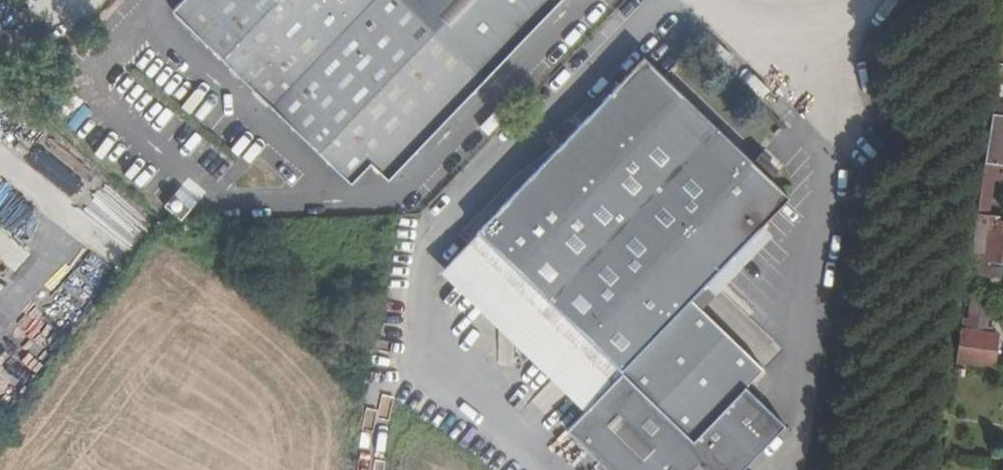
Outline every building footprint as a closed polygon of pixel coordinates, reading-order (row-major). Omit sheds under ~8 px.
[(173,10),(351,181),(370,162),(387,178),(560,0),(182,0),(173,10)] [(470,243),(453,261),(596,398),(584,410),(565,430),(607,469),(740,469),(781,429),(749,392),(765,374),(700,310),(690,300),(761,227),(790,196),(645,59),(617,88),(470,243)] [(470,243),(617,88),(606,77),(457,231),(470,243)] [(991,113),(989,130),(1002,132),(1002,115),(991,113)] [(979,197),(998,200),(998,197),(1002,197),(1002,167),(984,164),(979,197)] [(995,216),(976,213),(975,220),(983,222),(978,249),(971,248),(969,262),(988,265),(988,261),(1002,263),(1002,222),(994,221),(995,216)] [(771,237),(761,227),(690,300),(700,310),(771,237)] [(443,271),(584,410),(596,398),(453,261),(443,271)] [(968,320),(961,319),(955,361),(992,366),(997,334),(984,332),(988,304),(970,301),(968,320)] [(372,444),(373,422),(361,421),(360,443),(372,444)] [(356,469),(382,469),(385,455),(359,450),(356,469)]
